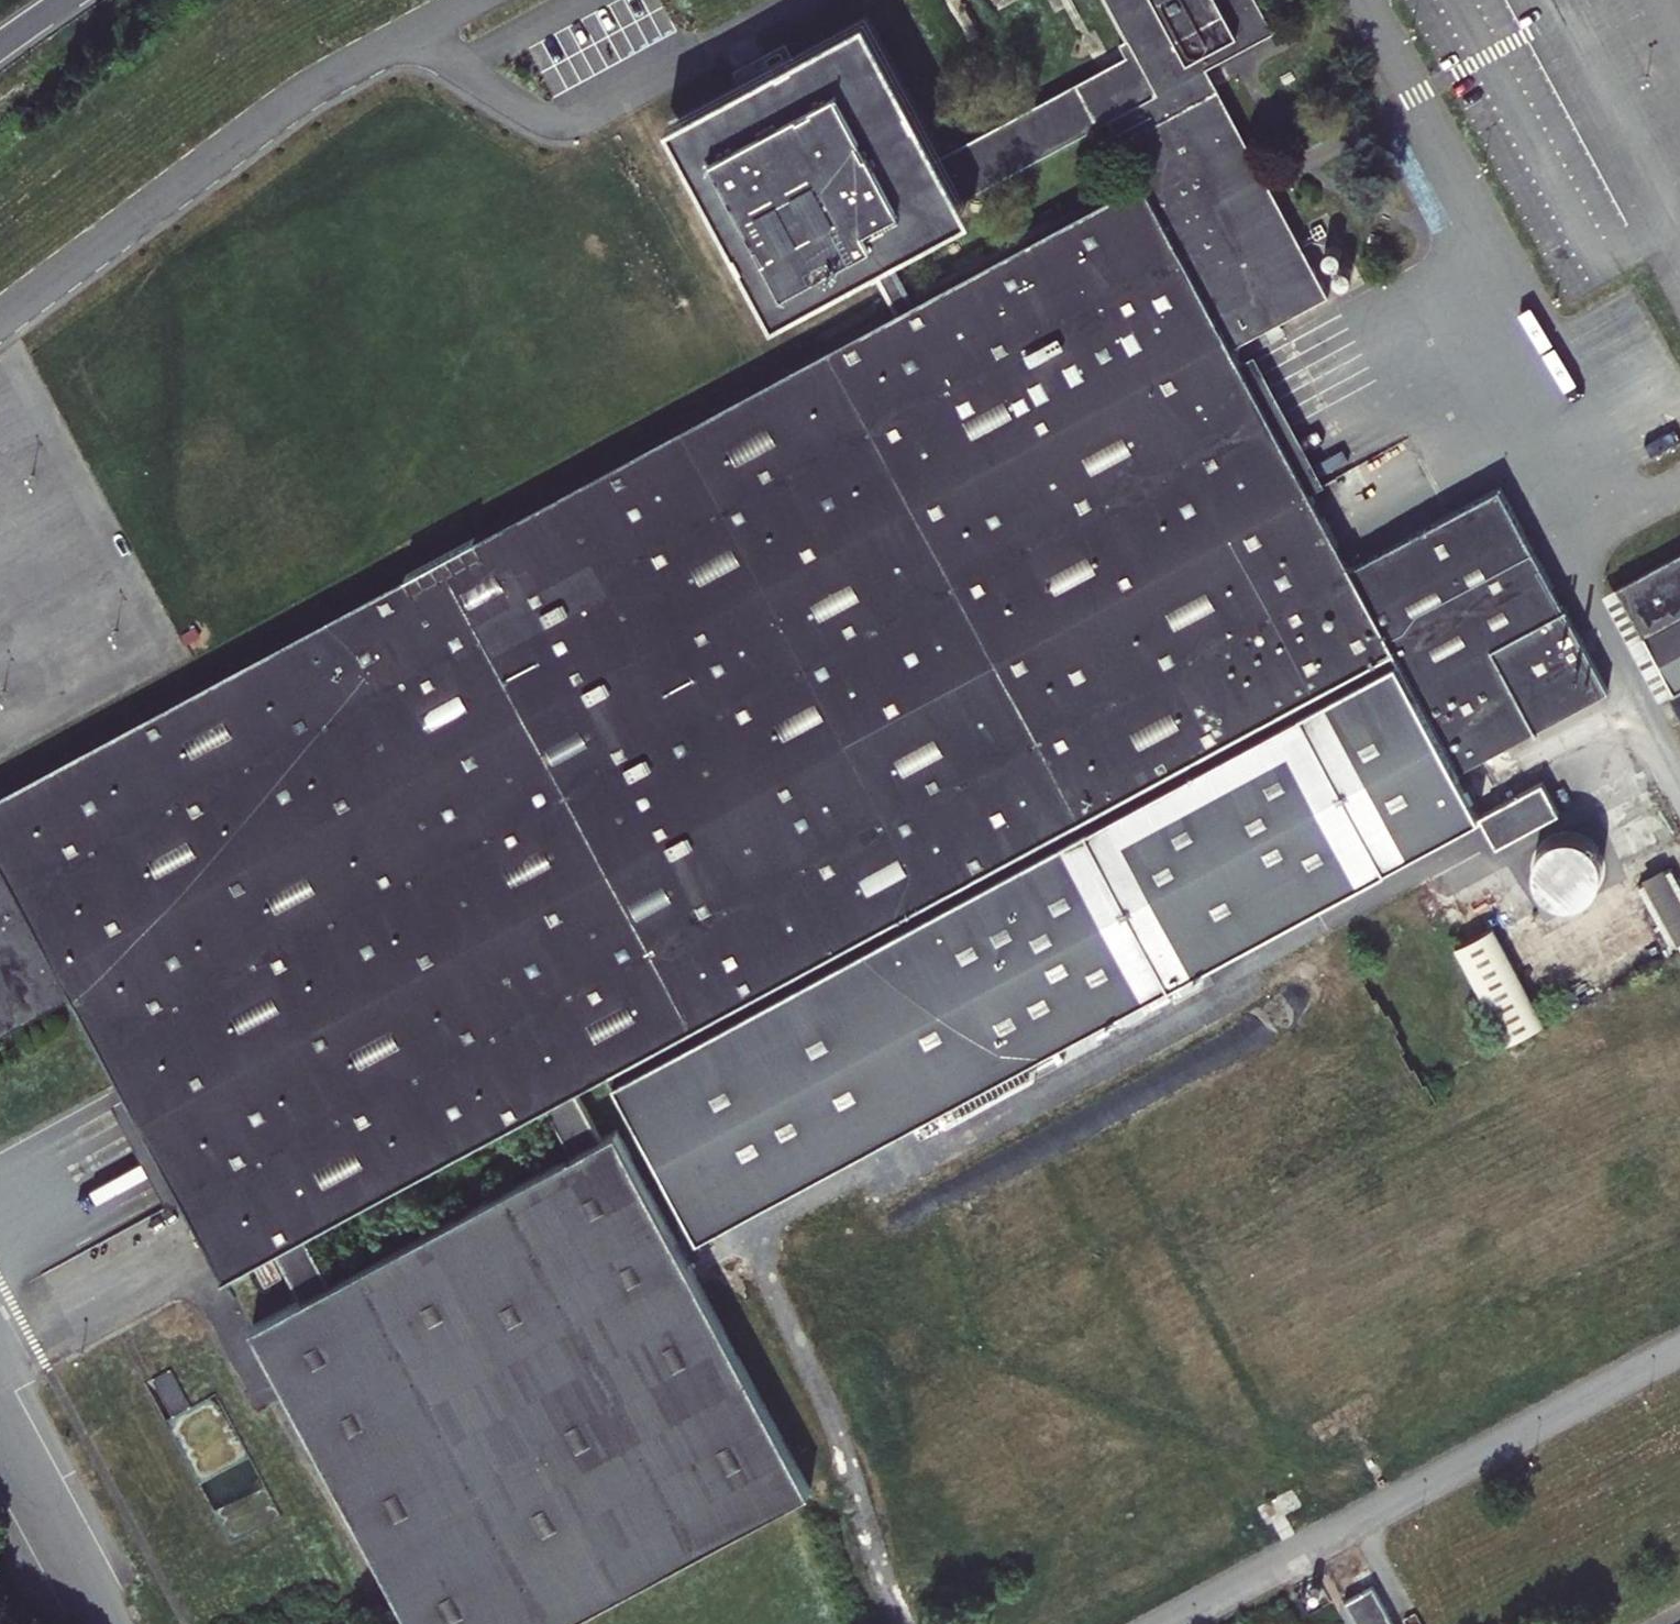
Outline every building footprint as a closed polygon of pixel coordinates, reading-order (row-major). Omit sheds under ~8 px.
[(125,1094),(181,1198),(224,1279),(253,1263),(279,1313),(249,1329),(305,1433),(704,1300),(614,1133),(590,1146),(563,1095),(591,1081),(688,1261),(1491,828),(1459,768),(1607,688),(1498,485),(1350,566),(1310,492),(1240,361),(1232,347),(1328,294),(1206,66),(1274,29),(1258,0),(1108,0),(1128,37),(1119,42),(1126,54),(931,159),(877,60),(895,49),(881,22),(769,81),(765,83),(761,78),(746,86),(749,92),(745,94),(683,127),(785,314),(875,265),(899,309),(0,793),(0,1034),(72,994),(125,1094)] [(728,64),(745,94),(749,92),(746,86),(761,78),(765,83),(769,81),(753,51),(728,64)] [(1255,353),(1240,361),(1310,492),(1325,484),(1255,353)] [(1613,587),(1670,693),(1665,695),(1679,721),(1679,551),(1613,587)] [(1670,693),(1613,587),(1603,593),(1659,698),(1665,695),(1670,693)] [(1604,895),(1603,834),(1513,835),(1513,896),(1604,895)] [(1679,935),(1679,869),(1676,860),(1636,878),(1666,942),(1679,935)] [(1525,968),(1558,951),(1534,907),(1501,925),(1525,968)] [(1455,937),(1501,1041),(1544,1022),(1498,918),(1455,937)] [(170,1205),(181,1198),(125,1094),(113,1100),(170,1205)] [(704,1300),(305,1433),(408,1623),(568,1623),(808,1495),(704,1300)] [(1346,1601),(1359,1623),(1395,1623),(1374,1586),(1346,1601)]
